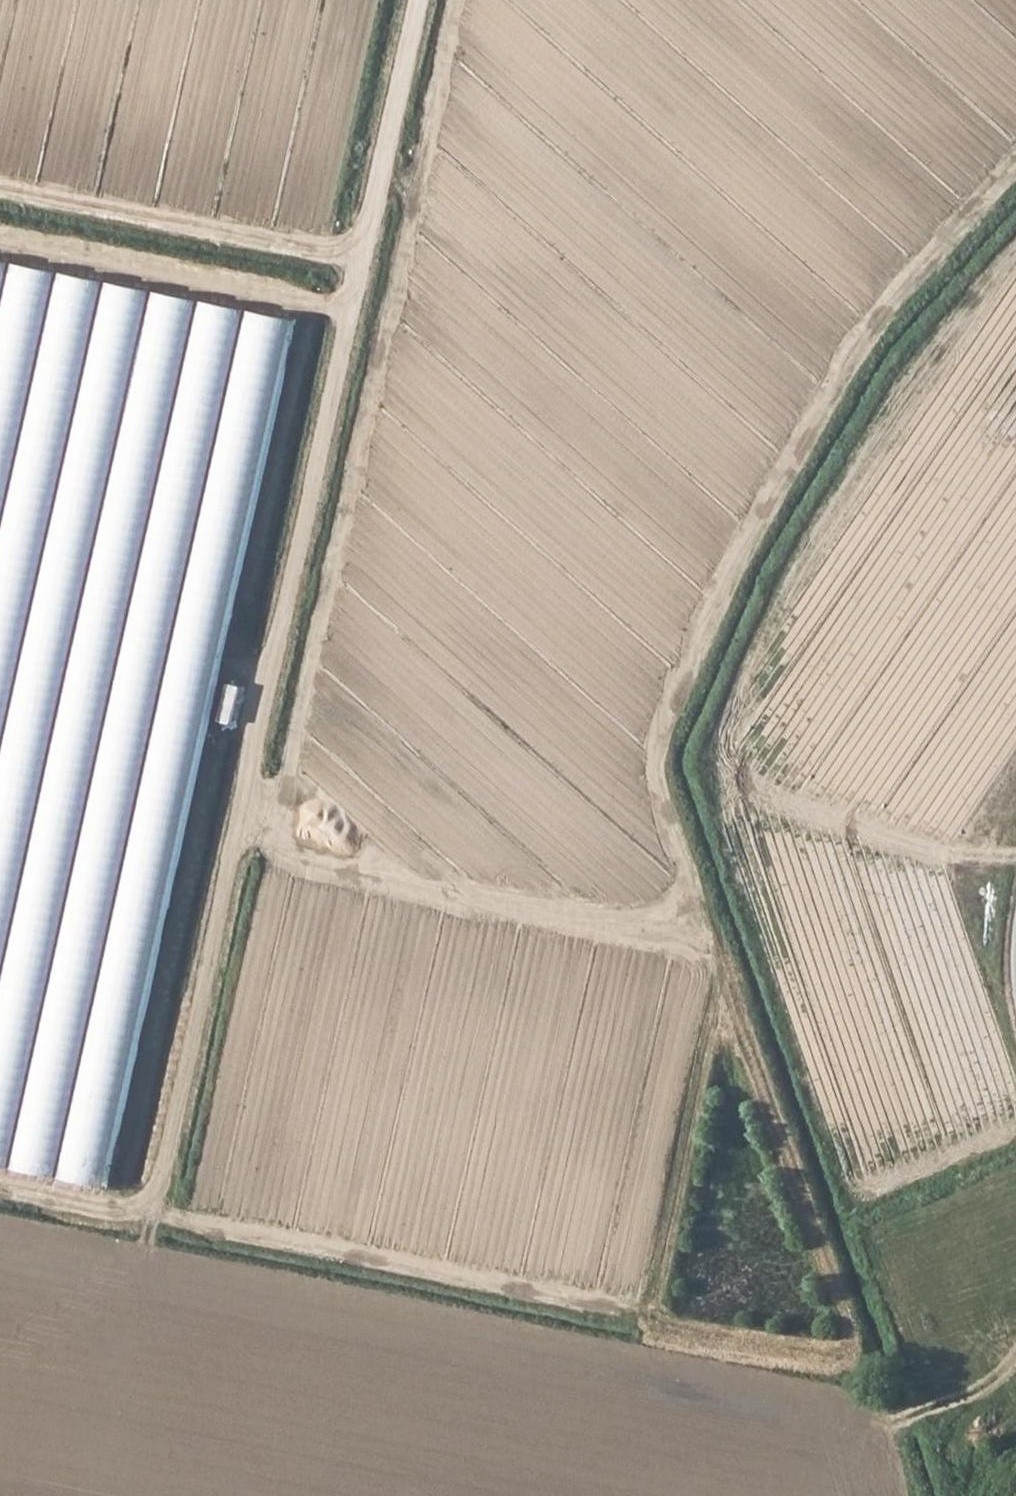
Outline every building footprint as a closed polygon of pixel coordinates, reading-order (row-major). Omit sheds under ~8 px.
[(113,1189),(292,320),(0,261),(0,1166),(113,1189)]
